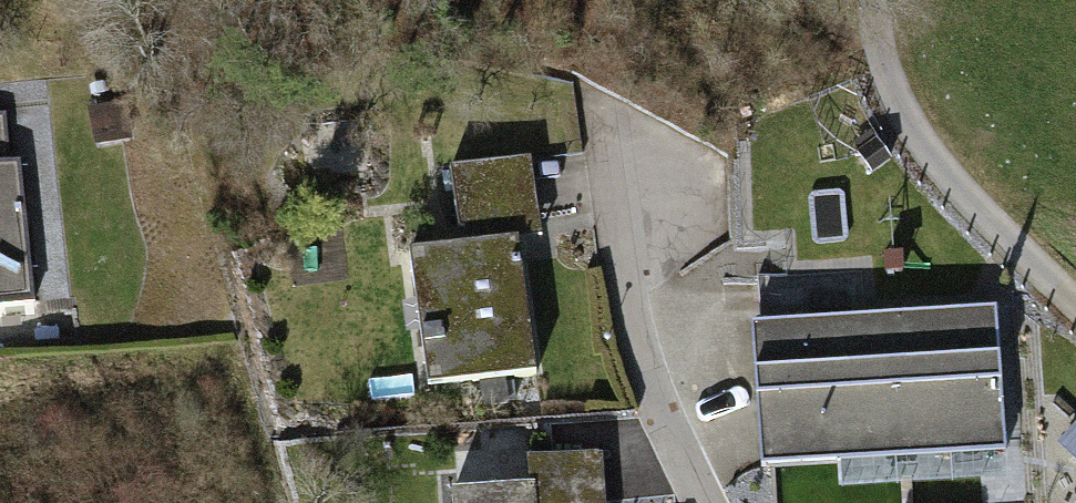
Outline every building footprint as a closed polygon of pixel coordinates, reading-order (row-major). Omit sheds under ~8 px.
[(26,304),(17,163),(0,164),(0,305),(26,304)] [(537,230),(528,164),(451,174),(460,240),(537,230)] [(532,374),(515,245),(405,260),(422,389),(532,374)] [(1005,312),(865,320),(863,276),(756,282),(767,478),(775,478),(777,502),(982,502),(982,488),(1015,486),(1005,312)] [(1057,452),(1075,469),(1075,431),(1057,452)] [(590,460),(515,463),(516,494),(437,498),(438,502),(592,502),(590,460)]
